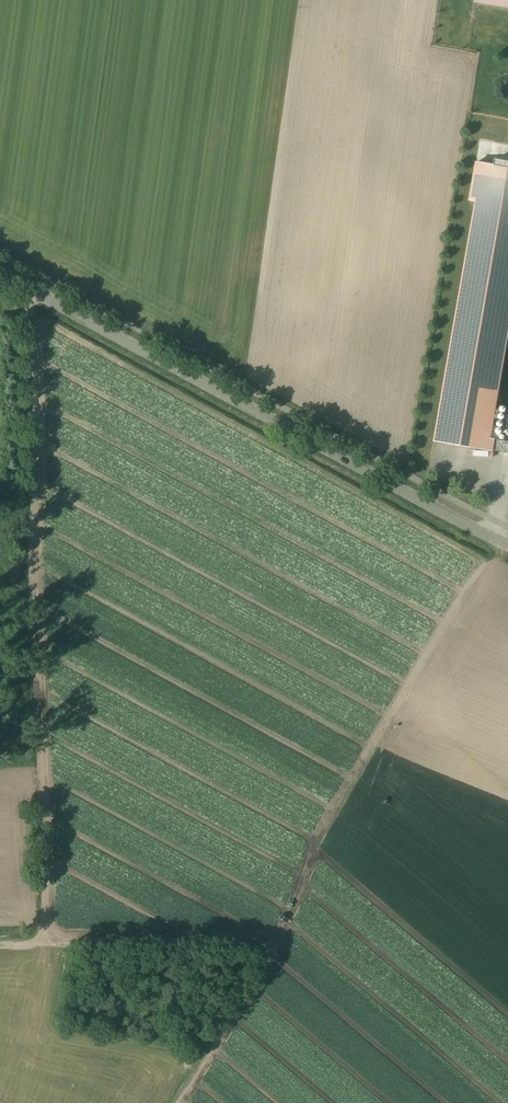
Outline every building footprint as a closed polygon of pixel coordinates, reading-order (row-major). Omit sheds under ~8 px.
[(507,453),(507,440),(491,437),(507,336),(507,165),(496,162),(494,169),(475,166),(470,199),(477,200),(436,439),(435,439),(434,440),(507,453)]
